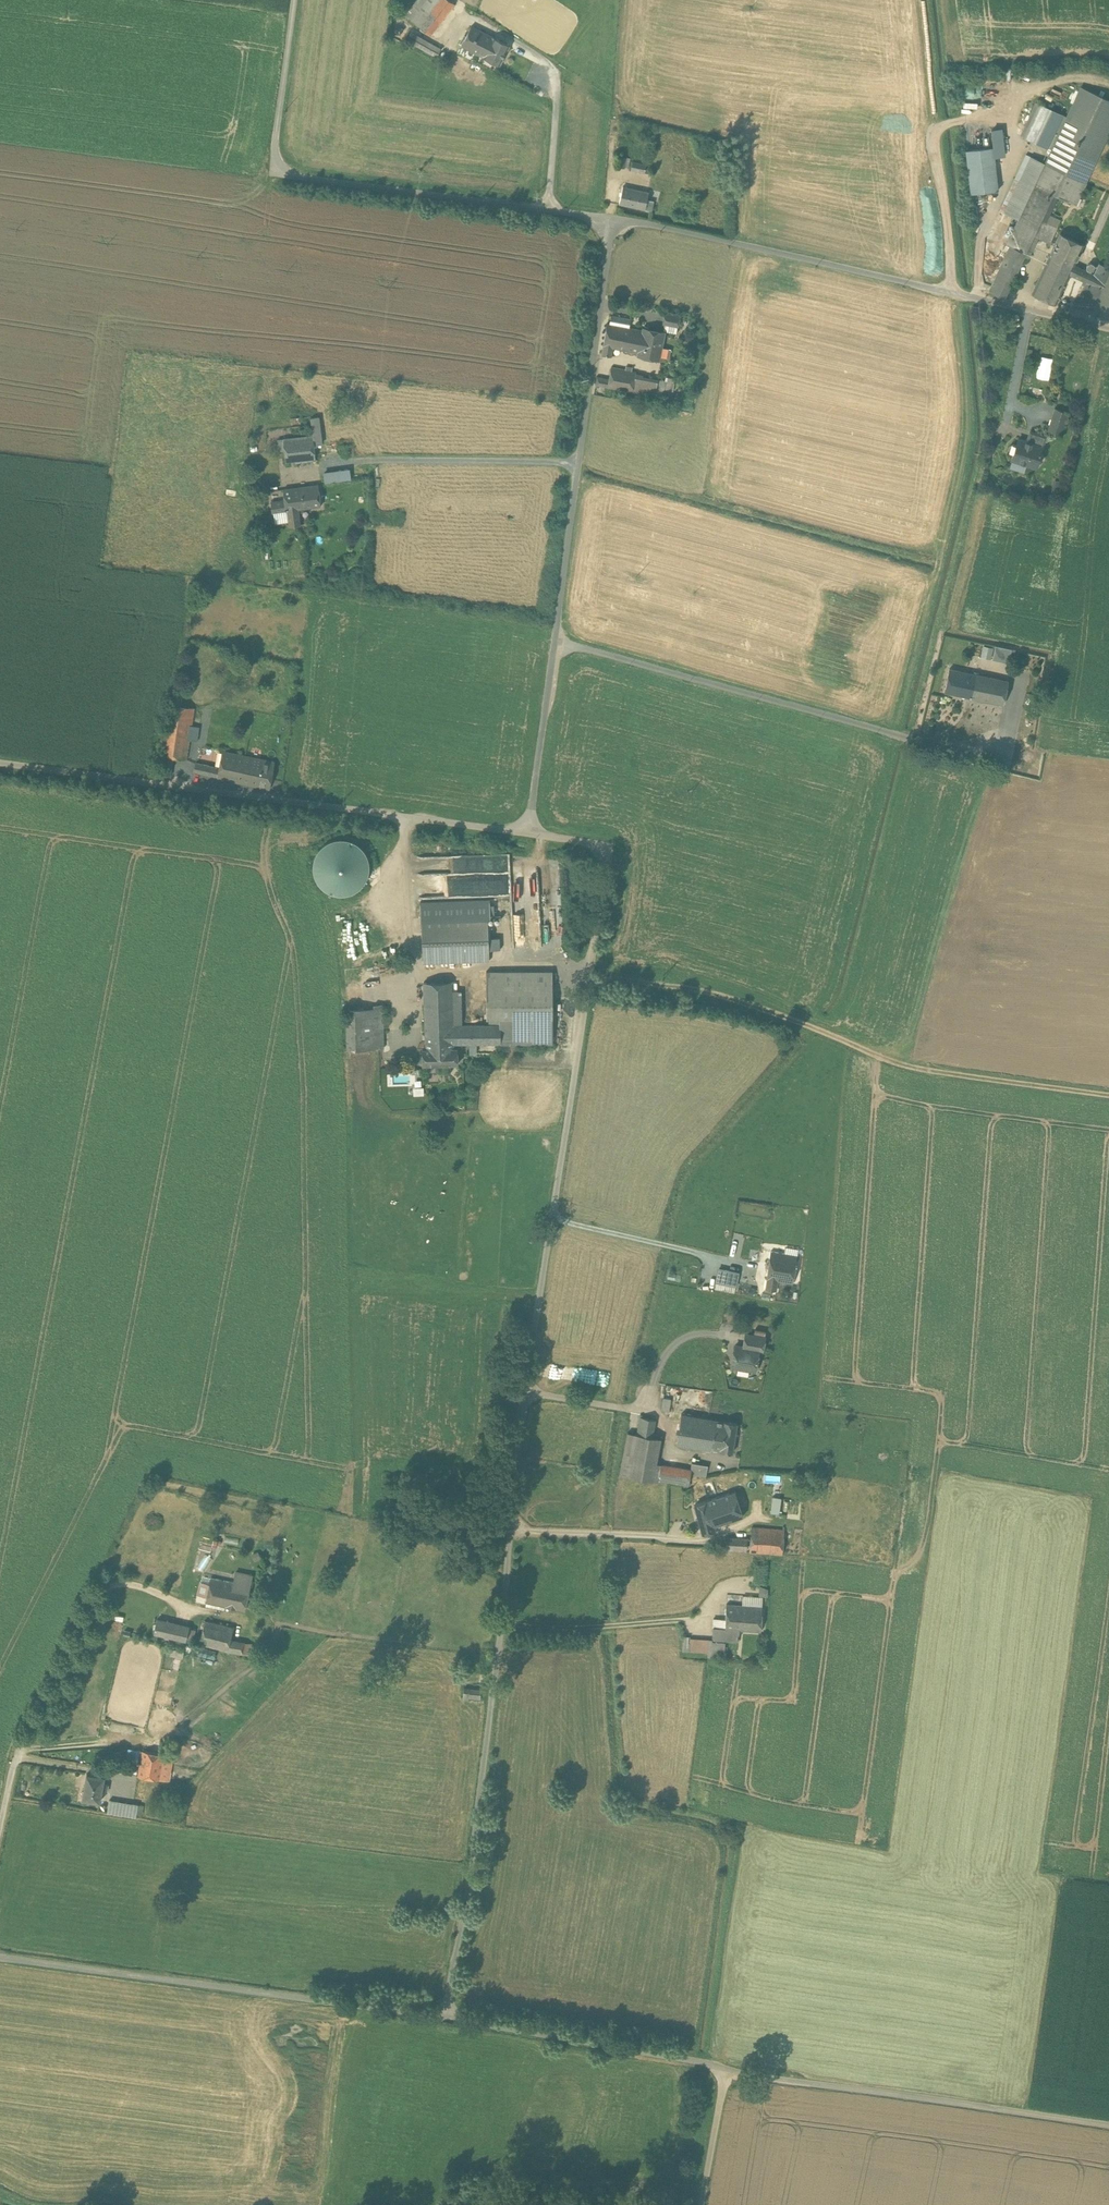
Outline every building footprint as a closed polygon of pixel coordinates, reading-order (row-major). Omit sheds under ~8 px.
[(406,16),(419,27),(429,14),(440,0),(418,0),(406,16)] [(429,14),(440,22),(454,3),(450,0),(440,0),(429,14)] [(429,14),(419,27),(430,35),(440,22),(429,14)] [(484,57),(494,38),(471,26),(462,45),(484,57)] [(440,50),(411,34),(407,40),(436,57),(440,50)] [(494,38),(484,57),(500,65),(510,45),(494,37),(494,38)] [(1045,163),(1085,182),(1108,131),(1108,100),(1081,87),(1045,163)] [(1067,116),(1036,102),(1021,135),(1051,149),(1067,116)] [(1001,129),(992,130),(993,147),(994,156),(1004,155),(1001,129)] [(988,147),(966,150),(971,193),(998,190),(994,156),(993,147),(988,147)] [(1026,154),(1000,210),(1017,218),(1044,162),(1026,154)] [(627,158),(621,156),(618,167),(625,168),(627,158)] [(647,164),(633,161),(631,170),(645,173),(647,164)] [(1045,163),(1035,184),(1054,193),(1054,194),(1057,196),(1075,204),(1086,182),(1085,182),(1045,163)] [(1035,184),(1007,244),(1010,246),(1010,245),(1026,253),(1034,235),(1041,220),(1054,194),(1054,193),(1035,184)] [(649,192),(623,186),(619,204),(645,209),(652,211),(654,201),(648,200),(649,192)] [(1054,194),(1041,220),(1045,222),(1048,214),(1057,196),(1054,194)] [(1061,220),(1048,214),(1045,222),(1057,227),(1061,220)] [(1045,222),(1041,220),(1034,235),(1038,237),(1050,242),(1057,227),(1045,222)] [(1084,244),(1060,233),(1049,257),(1072,268),(1074,265),(1084,244)] [(1026,253),(1025,256),(1028,258),(1038,237),(1034,235),(1026,253)] [(1026,253),(1010,245),(1010,246),(989,291),(1005,298),(1025,256),(1026,253)] [(1049,257),(1032,293),(1056,304),(1060,294),(1070,274),(1072,268),(1049,257)] [(1099,263),(1097,269),(1094,274),(1086,270),(1074,265),(1072,268),(1070,274),(1082,280),(1081,283),(1085,285),(1078,302),(1108,317),(1108,267),(1099,263)] [(1094,274),(1097,269),(1089,265),(1086,270),(1094,274)] [(1070,274),(1060,294),(1078,302),(1085,285),(1081,283),(1082,280),(1070,274)] [(680,317),(665,314),(663,323),(665,324),(678,326),(680,317)] [(610,323),(626,326),(627,318),(612,315),(610,323)] [(640,354),(644,330),(629,327),(626,326),(610,323),(607,323),(603,346),(604,346),(613,348),(640,354)] [(678,326),(665,324),(664,330),(677,333),(678,326)] [(644,330),(640,354),(639,355),(658,359),(659,357),(661,346),(664,332),(645,328),(644,330)] [(613,348),(604,346),(602,355),(611,356),(613,348)] [(672,348),(661,346),(659,357),(670,359),(672,348)] [(636,372),(612,367),(610,379),(608,387),(632,392),(636,373),(636,372)] [(636,373),(632,392),(640,393),(643,376),(644,375),(636,373)] [(610,379),(597,376),(596,385),(608,387),(610,379)] [(658,379),(643,376),(640,393),(655,396),(658,379)] [(666,381),(664,390),(674,391),(676,378),(666,376),(666,381)] [(658,379),(655,396),(663,398),(664,390),(666,381),(658,379)] [(1068,412),(1055,408),(1048,430),(1061,434),(1068,412)] [(318,416),(311,417),(313,436),(314,445),(322,444),(318,416)] [(1046,436),(1034,432),(1031,443),(1043,446),(1046,436)] [(313,436),(284,439),(285,450),(286,462),(296,461),(296,463),(316,460),(314,445),(313,436)] [(1031,443),(1018,439),(1016,444),(1013,443),(1010,445),(1009,449),(1010,452),(1014,453),(1012,459),(1036,467),(1038,460),(1040,461),(1043,460),(1044,456),(1043,454),(1040,453),(1043,446),(1031,443)] [(352,479),(351,468),(323,471),(325,483),(352,479)] [(319,484),(284,489),(285,500),(272,502),(273,512),(288,510),(290,526),(301,525),(299,509),(321,506),(319,484)] [(996,645),(992,659),(1013,663),(1016,649),(996,645)] [(981,657),(991,659),(994,648),(983,646),(981,657)] [(977,674),(950,668),(945,692),(973,697),(977,674)] [(1008,680),(977,674),(973,697),(1003,704),(1008,680)] [(182,693),(171,691),(169,704),(180,706),(182,693)] [(180,706),(169,704),(161,755),(173,757),(186,759),(190,740),(197,741),(199,727),(192,726),(195,708),(180,706)] [(222,768),(220,777),(243,782),(246,765),(247,765),(248,757),(224,752),(222,768)] [(173,757),(161,755),(159,768),(171,770),(173,757)] [(273,762),(248,757),(247,765),(246,765),(243,782),(268,788),(273,762)] [(220,777),(222,768),(196,763),(194,771),(220,777)] [(171,770),(159,768),(158,774),(170,776),(171,770)] [(316,855),(313,865),(315,876),(320,886),(329,892),(340,895),(350,894),(360,888),(366,879),(369,869),(368,858),(362,849),(354,842),(343,839),(332,841),(323,846),(316,855)] [(487,899),(421,902),(423,963),(490,961),(489,949),(489,938),(488,917),(487,905),(487,899)] [(500,937),(489,938),(489,949),(500,949),(500,937)] [(553,971),(487,971),(487,1018),(500,1018),(553,1018),(553,971)] [(451,982),(424,982),(426,1032),(453,1029),(453,1025),(452,989),(451,982)] [(462,989),(452,989),(453,1025),(463,1024),(462,989)] [(383,1004),(374,1005),(374,1007),(375,1048),(384,1048),(383,1004)] [(363,1008),(346,1009),(347,1050),(375,1048),(374,1007),(363,1008)] [(553,1018),(500,1018),(500,1024),(501,1024),(501,1043),(501,1044),(553,1043),(553,1018)] [(463,1024),(453,1025),(453,1029),(453,1043),(470,1043),(477,1043),(501,1043),(501,1024),(500,1024),(463,1024)] [(453,1029),(426,1032),(426,1049),(423,1049),(423,1065),(458,1063),(457,1048),(454,1048),(453,1043),(453,1029)] [(786,1245),(785,1253),(797,1255),(798,1247),(786,1245)] [(771,1251),(767,1278),(778,1280),(793,1283),(797,1255),(785,1253),(771,1251)] [(734,1290),(738,1271),(718,1267),(714,1285),(734,1290)] [(778,1280),(767,1278),(766,1288),(776,1290),(778,1280)] [(765,1337),(746,1333),(744,1346),(759,1349),(759,1350),(763,1350),(765,1337)] [(744,1346),(735,1345),(731,1366),(755,1370),(759,1350),(759,1349),(744,1346)] [(545,1364),(544,1377),(589,1379),(590,1366),(545,1364)] [(671,1399),(663,1398),(662,1410),(669,1411),(671,1399)] [(716,1419),(681,1414),(677,1444),(711,1449),(711,1448),(716,1420),(716,1419)] [(656,1419),(641,1417),(637,1434),(653,1436),(656,1419)] [(737,1423),(725,1421),(716,1420),(711,1448),(720,1449),(720,1450),(732,1452),(737,1423)] [(628,1432),(620,1474),(629,1476),(637,1434),(628,1432)] [(653,1436),(637,1434),(629,1476),(658,1481),(661,1464),(656,1463),(661,1438),(653,1436)] [(708,1465),(692,1462),(691,1469),(690,1474),(706,1476),(708,1465)] [(691,1469),(661,1464),(658,1481),(688,1486),(690,1474),(691,1469)] [(735,1491),(708,1500),(715,1525),(743,1516),(735,1491)] [(781,1497),(773,1496),(771,1512),(778,1513),(781,1497)] [(708,1500),(695,1504),(702,1533),(716,1529),(715,1525),(708,1500)] [(785,1529),(752,1527),(751,1538),(750,1551),(782,1554),(785,1529)] [(751,1538),(726,1537),(725,1549),(750,1551),(751,1538)] [(252,1554),(254,1561),(261,1559),(258,1551),(252,1554)] [(233,1583),(211,1578),(210,1583),(207,1596),(205,1602),(245,1610),(253,1575),(236,1572),(233,1583)] [(207,1596),(210,1583),(201,1581),(198,1594),(207,1596)] [(767,1588),(760,1585),(759,1595),(767,1596),(767,1588)] [(742,1604),(762,1605),(763,1597),(743,1595),(742,1604)] [(726,1619),(725,1627),(725,1628),(740,1629),(761,1631),(762,1605),(742,1604),(726,1603),(726,1619)] [(725,1627),(726,1619),(713,1618),(713,1626),(725,1627)] [(189,1627),(157,1619),(154,1633),(186,1640),(189,1627)] [(233,1627),(205,1620),(199,1644),(227,1650),(230,1639),(233,1627)] [(740,1629),(725,1628),(725,1627),(713,1626),(712,1636),(739,1638),(740,1629)] [(709,1638),(690,1637),(690,1650),(708,1651),(709,1638)] [(726,1640),(712,1639),(712,1638),(709,1638),(708,1651),(708,1655),(724,1656),(726,1640)] [(252,1643),(230,1639),(227,1650),(250,1654),(252,1643)] [(481,1690),(464,1688),(463,1699),(468,1699),(468,1697),(480,1698),(481,1690)] [(143,1751),(138,1776),(169,1781),(173,1756),(143,1751)] [(104,1776),(87,1774),(83,1799),(100,1801),(102,1791),(107,1792),(108,1784),(103,1784),(104,1776)] [(119,1801),(109,1800),(107,1813),(117,1814),(119,1801)] [(138,1804),(119,1801),(117,1814),(136,1817),(137,1813),(138,1804)]
